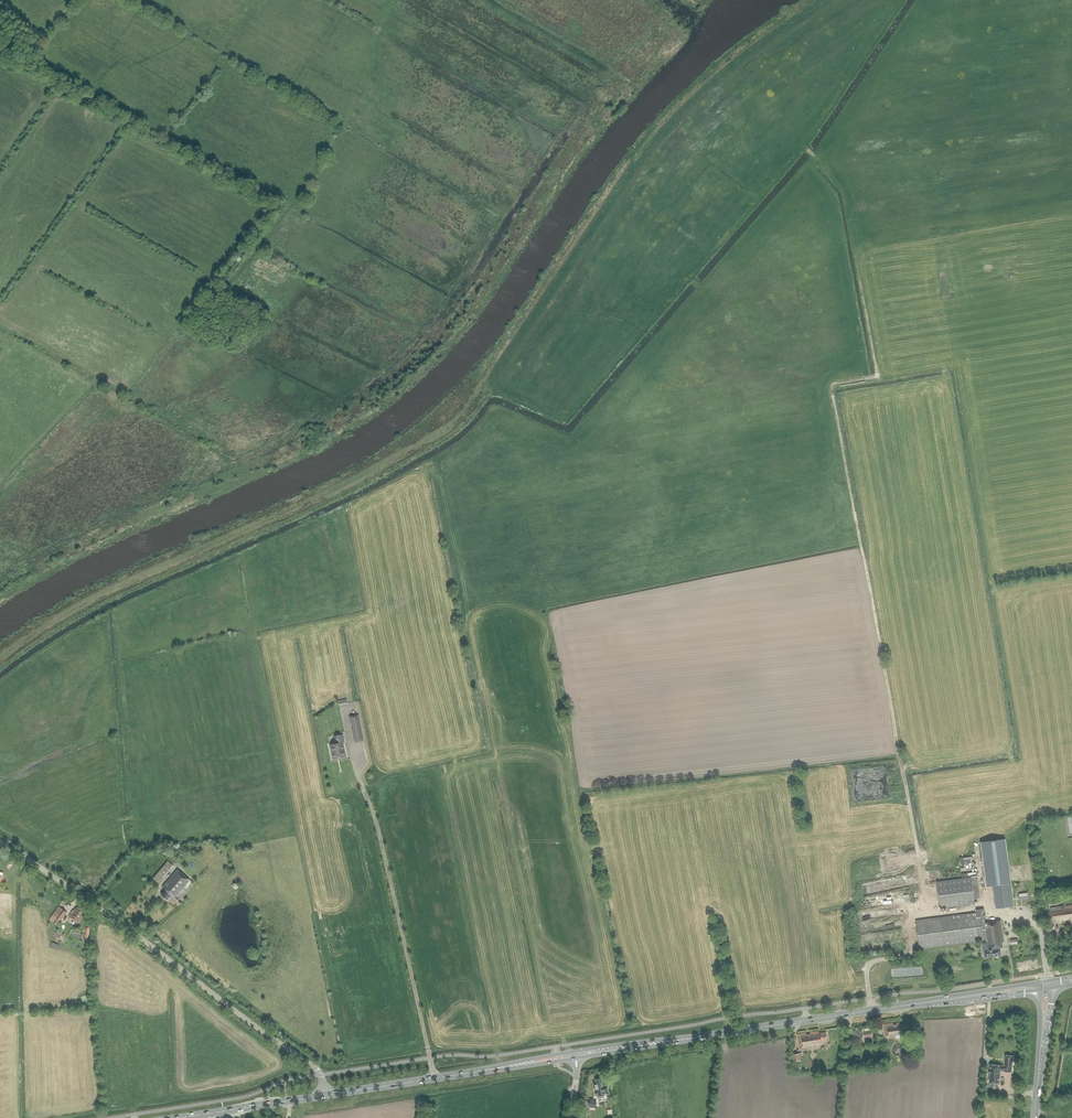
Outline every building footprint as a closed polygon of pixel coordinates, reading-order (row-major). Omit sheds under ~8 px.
[(360,723),(358,715),(356,716),(356,717),(352,718),(352,717),(350,717),(352,725),(353,729),(354,736),(355,742),(363,741),(362,737),(362,734),(360,723)] [(345,742),(343,734),(334,736),(335,743),(330,744),(333,759),(345,757),(343,743),(345,742)] [(1014,906),(1004,842),(1004,839),(981,842),(981,845),(987,886),(992,885),(996,909),(1014,906)] [(154,878),(160,882),(174,864),(169,859),(154,878)] [(190,880),(177,869),(162,887),(166,890),(161,895),(167,900),(169,897),(170,898),(173,895),(175,897),(190,880)] [(971,876),(971,877),(937,882),(940,908),(975,904),(974,898),(980,898),(977,876),(971,876)] [(1028,898),(1027,892),(1018,893),(1019,900),(1028,898)] [(1064,920),(1067,919),(1067,918),(1071,917),(1071,905),(1065,907),(1065,906),(1049,909),(1052,923),(1056,922),(1056,924),(1061,923),(1061,920),(1064,920)] [(74,909),(69,916),(78,923),(83,916),(86,912),(84,911),(85,909),(80,906),(78,908),(77,907),(74,910),(74,909)] [(61,909),(58,907),(52,915),(56,917),(54,919),(57,922),(59,919),(61,920),(66,912),(62,909),(61,909)] [(985,922),(983,908),(976,910),(976,913),(916,921),(919,948),(986,939),(987,942),(983,943),(985,958),(1001,956),(1000,948),(1003,948),(1002,942),(1004,942),(1001,920),(985,922)] [(55,940),(62,942),(63,939),(57,938),(59,932),(55,932),(54,936),(56,937),(55,940)] [(908,1024),(901,1025),(900,1022),(896,1023),(896,1024),(893,1024),(893,1023),(883,1024),(885,1036),(889,1035),(890,1038),(895,1038),(894,1035),(901,1034),(901,1037),(905,1036),(905,1034),(910,1033),(908,1024)] [(870,1030),(870,1028),(862,1029),(863,1038),(873,1036),(872,1030),(870,1030)] [(815,1045),(815,1047),(822,1046),(822,1043),(827,1042),(826,1032),(819,1033),(818,1031),(809,1032),(810,1035),(806,1035),(806,1033),(798,1034),(799,1041),(801,1041),(801,1042),(800,1043),(801,1049),(809,1048),(808,1046),(815,1045)] [(801,1057),(801,1053),(791,1055),(792,1062),(801,1060),(801,1057)] [(1011,1072),(1012,1056),(1005,1056),(1004,1066),(989,1065),(989,1075),(989,1082),(999,1083),(1000,1071),(1011,1072)] [(606,1085),(602,1085),(601,1078),(599,1078),(598,1078),(597,1079),(595,1079),(596,1084),(594,1084),(595,1089),(596,1089),(597,1095),(608,1094),(606,1085)]
